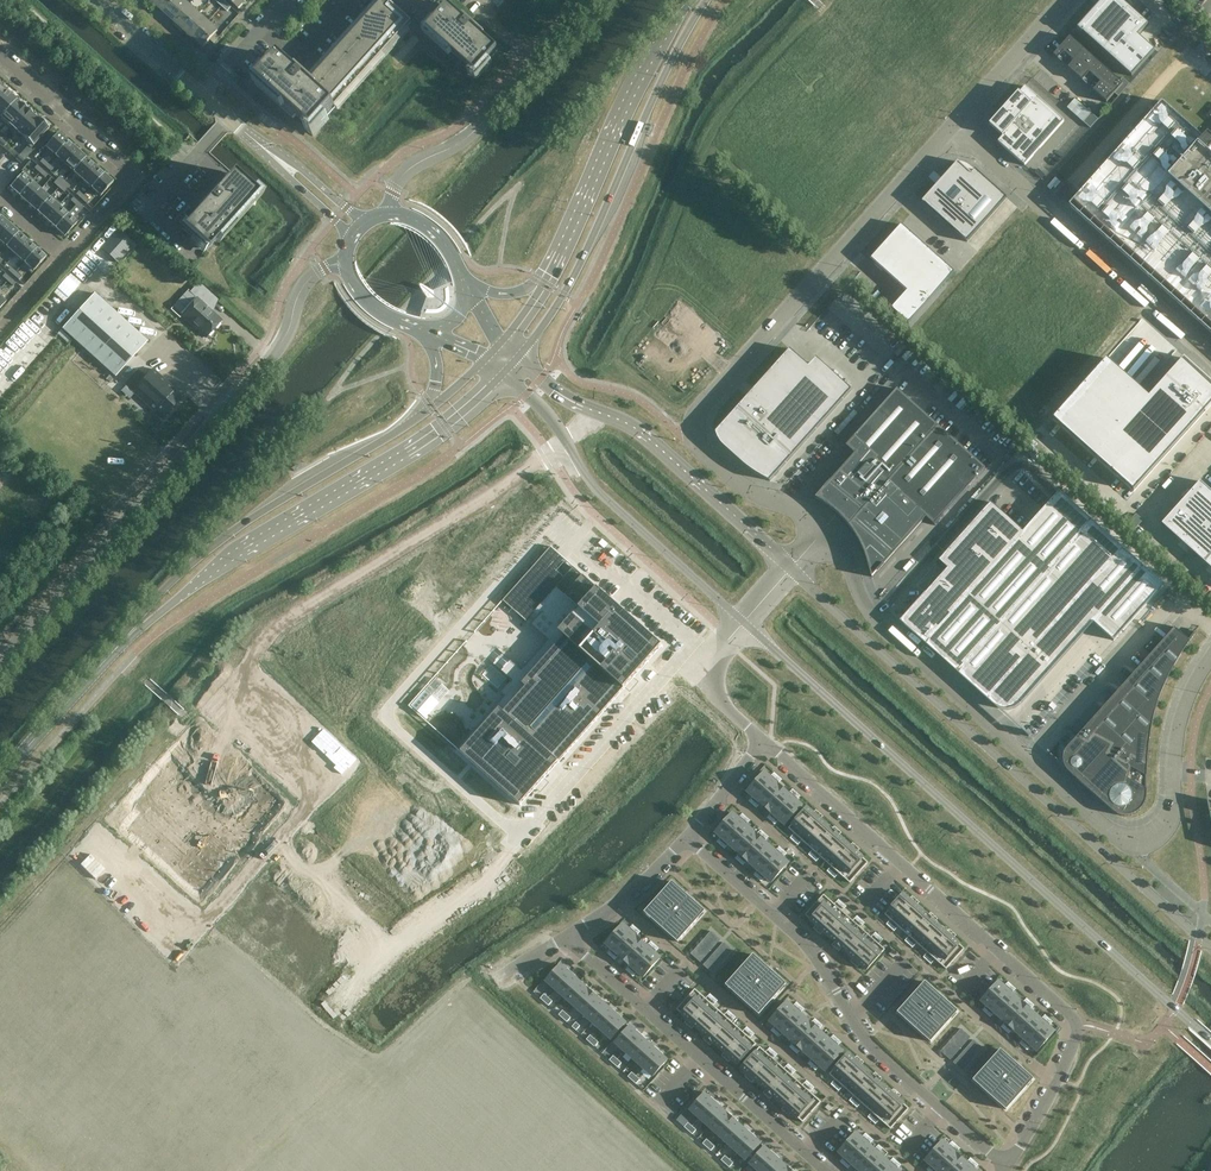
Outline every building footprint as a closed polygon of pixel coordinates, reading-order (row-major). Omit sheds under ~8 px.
[(155,3),(165,12),(176,0),(158,0),(155,3)] [(165,12),(174,21),(189,5),(184,0),(176,0),(165,12)] [(238,8),(246,0),(229,0),(238,8)] [(401,12),(388,0),(377,0),(306,80),(280,57),(259,81),(313,131),(412,22),(401,12)] [(1148,24),(1121,0),(1107,0),(1103,4),(1100,8),(1084,26),(1081,24),(1077,28),(1082,32),(1132,76),(1155,50),(1138,35),(1148,24)] [(228,11),(231,7),(226,2),(222,6),(228,11)] [(189,5),(174,21),(184,29),(198,13),(189,5)] [(449,5),(428,29),(427,30),(476,74),(498,49),(449,5)] [(198,13),(184,29),(194,38),(208,22),(198,13)] [(208,22),(194,38),(203,47),(218,31),(208,22)] [(1123,84),(1070,37),(1065,42),(1065,43),(1066,42),(1069,44),(1058,57),(1088,83),(1086,84),(1106,102),(1123,84)] [(1024,165),(1025,165),(1064,121),(1025,86),(991,124),(1004,135),(998,142),(1024,165)] [(6,90),(0,97),(0,117),(16,100),(6,90)] [(1076,97),(1068,105),(1091,126),(1099,118),(1076,97)] [(27,109),(16,100),(0,117),(11,127),(27,109)] [(1069,205),(1210,332),(1210,136),(1207,132),(1203,138),(1162,101),(1069,205)] [(38,119),(27,109),(11,127),(22,136),(38,119)] [(49,129),(38,119),(22,136),(33,146),(49,129)] [(69,140),(59,131),(46,146),(56,154),(69,140)] [(78,148),(69,140),(56,154),(65,163),(78,148)] [(87,156),(78,148),(65,163),(74,171),(87,156)] [(24,160),(19,156),(16,160),(21,164),(24,160)] [(96,164),(87,156),(74,171),(83,179),(96,164)] [(48,163),(43,159),(39,163),(44,167),(48,163)] [(967,242),(1007,198),(975,169),(971,173),(958,161),(922,201),(967,242)] [(53,168),(48,163),(44,167),(50,172),(53,168)] [(105,172),(96,164),(83,179),(92,187),(105,172)] [(42,170),(37,165),(33,169),(39,173),(42,170)] [(47,174),(42,170),(39,173),(44,178),(47,174)] [(114,181),(105,172),(92,187),(101,195),(114,181)] [(31,182),(22,173),(9,187),(18,196),(31,182)] [(206,250),(249,203),(256,195),(232,173),(182,228),(206,250)] [(65,181),(59,176),(56,180),(61,184),(65,181)] [(1057,188),(1062,181),(1056,176),(1048,186),(1052,189),(1054,186),(1057,188)] [(61,184),(56,180),(53,184),(58,188),(61,184)] [(70,185),(65,181),(61,184),(66,189),(70,185)] [(40,190),(31,182),(18,196),(27,204),(40,190)] [(66,189),(61,184),(58,188),(63,193),(66,189)] [(49,198),(40,190),(27,204),(36,212),(49,198)] [(84,196),(79,191),(75,195),(81,199),(84,196)] [(89,200),(84,196),(81,199),(86,204),(89,200)] [(78,202),(73,197),(70,201),(75,206),(78,202)] [(58,206),(49,198),(36,212),(45,220),(58,206)] [(83,207),(78,202),(75,206),(80,210),(83,207)] [(67,214),(58,206),(45,220),(54,228),(67,214)] [(77,223),(67,214),(54,228),(64,237),(77,223)] [(1,216),(0,217),(0,235),(10,224),(1,216)] [(10,224),(0,235),(0,241),(6,246),(19,232),(10,224)] [(902,224),(871,258),(907,290),(905,293),(896,303),(895,304),(892,308),(896,311),(908,323),(955,272),(902,224)] [(28,240),(19,232),(6,246),(15,255),(28,240)] [(37,248),(28,240),(15,255),(24,263),(37,248)] [(46,257),(37,248),(24,263),(33,271),(46,257)] [(16,271),(11,267),(7,271),(13,275),(16,271)] [(21,276),(16,271),(13,275),(18,280),(21,276)] [(10,278),(5,273),(1,277),(7,282),(10,278)] [(15,283),(10,278),(7,282),(12,286),(15,283)] [(207,338),(222,320),(208,308),(217,299),(199,283),(190,292),(197,299),(182,315),(207,338)] [(115,377),(147,341),(94,293),(62,329),(115,377)] [(748,396),(716,432),(728,442),(725,447),(737,458),(742,463),(748,467),(754,472),(765,478),(770,481),(852,389),(824,365),(817,373),(790,349),(754,389),(748,396)] [(1184,358),(1176,367),(1175,366),(1166,377),(1149,396),(1107,358),(1053,418),(1134,491),(1205,412),(1210,405),(1210,382),(1184,358)] [(124,385),(132,392),(154,412),(155,411),(163,418),(181,398),(173,390),(174,389),(152,369),(146,376),(138,370),(124,385)] [(855,453),(816,497),(819,499),(825,503),(833,509),(843,519),(852,528),(856,535),(861,543),(866,555),(870,567),(872,577),(925,517),(935,525),(986,467),(897,389),(846,446),(855,453)] [(1034,449),(1030,455),(1034,458),(1038,453),(1034,449)] [(1162,523),(1162,524),(1210,568),(1210,491),(1200,481),(1162,523)] [(1164,584),(1059,490),(1023,530),(991,501),(938,560),(947,568),(908,611),(907,613),(906,615),(905,617),(905,619),(905,621),(906,624),(907,626),(908,628),(909,629),(993,704),(1000,708),(1008,709),(1015,708),(1021,703),(1093,622),(1114,641),(1164,584)] [(504,697),(458,749),(520,804),(661,645),(575,569),(528,621),(546,637),(498,691),(504,697)] [(1177,626),(1175,626),(1068,747),(1064,752),(1063,758),(1064,765),(1066,770),(1073,775),(1114,812),(1116,813),(1124,815),(1132,814),(1138,811),(1144,806),(1146,803),(1147,775),(1148,746),(1152,722),(1158,701),(1163,687),(1173,666),(1184,648),(1196,633),(1195,632),(1189,640),(1175,628),(1177,626)] [(435,677),(410,704),(425,717),(449,690),(435,677)] [(197,728),(118,817),(206,896),(286,808),(197,728)] [(765,790),(774,780),(764,772),(756,781),(765,790)] [(774,798),(783,789),(774,780),(765,790),(774,798)] [(757,800),(765,790),(756,781),(747,791),(757,800)] [(784,806),(792,797),(783,789),(774,798),(784,806)] [(774,798),(765,790),(757,800),(766,808),(774,798)] [(802,806),(792,797),(784,806),(793,815),(802,806)] [(775,816),(784,806),(774,798),(766,808),(775,816)] [(785,825),(793,815),(784,806),(775,816),(785,825)] [(798,837),(817,816),(807,807),(788,828),(798,837)] [(742,821),(733,813),(724,822),(733,831),(742,821)] [(807,845),(826,824),(817,816),(798,837),(807,845)] [(743,839),(751,830),(742,821),(733,831),(743,839)] [(733,831),(724,822),(715,832),(725,840),(733,831)] [(817,853),(835,833),(826,824),(807,845),(817,853)] [(761,838),(751,830),(743,839),(752,847),(761,838)] [(734,849),(743,839),(733,831),(725,840),(734,849)] [(826,861),(844,841),(835,833),(817,853),(826,861)] [(761,856),(770,846),(761,838),(752,847),(761,856)] [(743,857),(752,847),(743,839),(734,849),(743,857)] [(835,870),(854,849),(844,841),(826,861),(835,870)] [(771,864),(779,854),(770,846),(761,856),(771,864)] [(753,865),(761,856),(752,847),(743,857),(753,865)] [(860,861),(863,858),(854,849),(835,870),(845,878),(848,875),(851,871),(854,868),(857,865),(860,861)] [(780,872),(789,863),(779,854),(771,864),(780,872)] [(771,864),(761,856),(753,865),(762,873),(771,864)] [(780,872),(771,864),(762,873),(771,882),(780,872)] [(672,882),(645,912),(678,942),(705,911),(672,882)] [(895,923),(913,902),(903,893),(885,914),(895,923)] [(820,928),(838,907),(828,898),(825,902),(822,905),(819,909),(816,912),(813,916),(810,919),(820,928)] [(904,931),(922,910),(913,902),(895,923),(904,931)] [(829,936),(848,916),(838,907),(820,928),(829,936)] [(913,939),(931,919),(922,910),(904,931),(913,939)] [(838,944),(857,924),(848,916),(829,936),(838,944)] [(922,947),(941,927),(931,919),(913,939),(922,947)] [(623,924),(614,934),(624,942),(632,933),(623,924)] [(848,953),(866,932),(857,924),(838,944),(848,953)] [(931,956),(950,935),(941,927),(922,947),(931,956)] [(716,935),(711,931),(708,935),(713,939),(716,935)] [(857,961),(875,940),(866,932),(848,953),(857,961)] [(642,941),(632,933),(624,942),(633,950),(642,941)] [(614,934),(606,943),(615,952),(624,942),(614,934)] [(713,939),(708,935),(704,938),(709,943),(713,939)] [(959,944),(960,944),(950,935),(931,956),(941,964),(944,961),(947,957),(950,954),(953,951),(956,947),(959,944)] [(709,943),(704,938),(701,942),(706,946),(709,943)] [(866,970),(885,949),(875,940),(857,961),(866,970)] [(651,949),(642,941),(633,950),(642,959),(651,949)] [(624,942),(615,952),(624,960),(633,950),(624,942)] [(733,951),(728,946),(725,950),(730,954),(733,951)] [(642,959),(652,967),(660,958),(651,949),(642,959)] [(633,950),(624,960),(634,968),(642,959),(633,950)] [(696,958),(699,954),(694,950),(691,953),(696,958)] [(730,954),(725,950),(722,954),(726,958),(730,954)] [(726,958),(722,954),(718,958),(723,962),(726,958)] [(759,1014),(786,984),(754,954),(726,985),(759,1014)] [(723,962),(718,958),(715,961),(720,966),(723,962)] [(642,959),(634,968),(643,977),(652,967),(642,959)] [(712,965),(707,961),(704,965),(708,969),(712,965)] [(720,966),(715,961),(712,965),(716,969),(720,966)] [(560,964),(546,980),(556,989),(570,973),(560,964)] [(716,969),(712,965),(708,969),(713,973),(716,969)] [(565,997),(579,981),(570,973),(556,989),(565,997)] [(574,1005),(588,989),(579,981),(565,997),(574,1005)] [(999,999),(1008,990),(998,981),(990,991),(999,999)] [(925,982),(898,1012),(931,1042),(958,1011),(925,982)] [(583,1014),(598,998),(588,989),(574,1005),(583,1014)] [(1009,1007),(1017,998),(1008,990),(999,999),(1009,1007)] [(991,1009),(999,999),(990,991),(981,1000),(991,1009)] [(544,1002),(548,997),(544,993),(540,998),(544,1002)] [(685,1010),(682,1014),(691,1022),(710,1002),(700,993),(697,996),(694,1000),(691,1003),(688,1007),(685,1010)] [(552,1001),(548,997),(544,1002),(548,1005),(552,1001)] [(593,1022),(607,1006),(598,998),(583,1014),(593,1022)] [(1018,1016),(1026,1006),(1017,998),(1009,1007),(1018,1016)] [(1009,1007),(999,999),(991,1009),(1000,1017),(1009,1007)] [(796,1010),(787,1001),(778,1011),(788,1019),(796,1010)] [(710,1002),(691,1022),(700,1030),(719,1010),(710,1002)] [(602,1030),(616,1014),(607,1006),(593,1022),(602,1030)] [(1036,1014),(1026,1006),(1018,1016),(1027,1024),(1036,1014)] [(1009,1026),(1018,1016),(1009,1007),(1000,1017),(1009,1026)] [(563,1010),(559,1014),(563,1018),(567,1014),(563,1010)] [(719,1010),(700,1030),(710,1039),(728,1018),(719,1010)] [(805,1018),(796,1010),(788,1019),(797,1028),(805,1018)] [(779,1029),(788,1019),(778,1011),(770,1020),(779,1029)] [(567,1014),(563,1018),(567,1022),(571,1017),(567,1014)] [(626,1023),(616,1014),(602,1030),(611,1039),(626,1023)] [(1045,1023),(1036,1014),(1027,1024),(1036,1032),(1045,1023)] [(1018,1034),(1027,1024),(1018,1016),(1009,1026),(1018,1034)] [(728,1018),(710,1039),(719,1047),(737,1026),(728,1018)] [(815,1026),(805,1018),(797,1028),(806,1036),(815,1026)] [(788,1037),(797,1028),(788,1019),(779,1029),(788,1037)] [(576,1022),(572,1026),(576,1030),(580,1026),(576,1022)] [(1054,1031),(1045,1023),(1036,1032),(1046,1041),(1054,1031)] [(1027,1042),(1036,1032),(1027,1024),(1018,1034),(1027,1042)] [(629,1026),(615,1042),(625,1051),(639,1035),(629,1026)] [(746,1035),(737,1026),(719,1047),(728,1055),(746,1035)] [(815,1044),(824,1035),(815,1026),(806,1036),(815,1044)] [(798,1045),(806,1036),(797,1028),(788,1037),(798,1045)] [(1037,1051),(1046,1041),(1036,1032),(1027,1042),(1037,1051)] [(590,1035),(586,1039),(590,1043),(594,1038),(590,1035)] [(648,1043),(639,1035),(625,1051),(634,1059),(648,1043)] [(746,1035),(728,1055),(738,1064),(756,1044),(746,1035)] [(833,1043),(824,1035),(815,1044),(825,1052),(833,1043)] [(807,1054),(815,1044),(806,1036),(798,1045),(807,1054)] [(599,1042),(594,1038),(590,1043),(595,1046),(599,1042)] [(975,1048),(978,1044),(974,1040),(970,1043),(975,1048)] [(657,1051),(648,1043),(634,1059),(643,1067),(657,1051)] [(843,1052),(833,1043),(825,1052),(834,1061),(843,1052)] [(825,1052),(815,1044),(807,1054),(816,1062),(825,1052)] [(983,1048),(978,1044),(975,1048),(980,1052),(983,1048)] [(761,1065),(770,1055),(760,1047),(741,1067),(751,1076),(761,1065)] [(949,1051),(944,1047),(941,1051),(946,1055),(949,1051)] [(1001,1049),(973,1080),(1006,1109),(1034,1079),(1001,1049)] [(667,1060),(657,1051),(643,1067),(653,1076),(667,1060)] [(826,1071),(834,1061),(825,1052),(816,1062),(826,1071)] [(839,1083),(857,1062),(848,1053),(829,1074),(839,1083)] [(968,1071),(974,1076),(988,1058),(982,1053),(968,1071)] [(617,1059),(613,1055),(609,1060),(613,1063),(617,1059)] [(770,1073),(779,1064),(770,1055),(761,1065),(751,1076),(760,1084),(770,1073)] [(617,1059),(613,1063),(618,1067),(622,1063),(617,1059)] [(848,1091),(867,1070),(857,1062),(839,1083),(848,1091)] [(966,1067),(962,1063),(958,1066),(963,1071),(966,1067)] [(778,1082),(788,1072),(779,1064),(770,1073),(760,1084),(770,1092),(778,1082)] [(858,1099),(876,1079),(867,1070),(848,1091),(858,1099)] [(636,1075),(632,1072),(628,1076),(632,1080),(636,1075)] [(788,1090),(797,1080),(788,1072),(778,1082),(770,1092),(779,1101),(788,1090)] [(636,1075),(632,1080),(636,1084),(640,1079),(636,1075)] [(867,1107),(885,1087),(876,1079),(858,1099),(867,1107)] [(798,1098),(806,1088),(797,1080),(788,1090),(779,1101),(788,1109),(798,1098)] [(876,1116),(894,1095),(885,1087),(867,1107),(876,1116)] [(810,1104),(813,1100),(816,1097),(806,1088),(798,1098),(788,1109),(798,1117),(801,1114),(804,1111),(807,1107),(810,1104)] [(704,1093),(690,1109),(700,1118),(714,1102),(704,1093)] [(895,1114),(898,1111),(901,1107),(904,1104),(894,1095),(876,1116),(886,1124),(889,1121),(892,1117),(895,1114)] [(723,1110),(714,1102),(700,1118),(709,1126),(723,1110)] [(732,1118),(723,1110),(709,1126),(718,1134),(732,1118)] [(742,1126),(732,1118),(718,1134),(727,1142),(742,1126)] [(688,1130),(692,1126),(688,1122),(684,1127),(688,1130)] [(696,1130),(692,1126),(688,1130),(692,1134),(696,1130)] [(751,1135),(742,1126),(727,1142),(737,1151),(751,1135)] [(857,1150),(865,1141),(856,1132),(847,1142),(857,1150)] [(760,1143),(751,1135),(737,1151),(746,1159),(760,1143)] [(707,1147),(711,1142),(707,1139),(703,1143),(707,1147)] [(943,1159),(952,1149),(942,1140),(934,1150),(943,1159)] [(866,1159),(875,1149),(865,1141),(857,1150),(866,1159)] [(715,1146),(711,1142),(707,1147),(711,1150),(715,1146)] [(848,1160),(857,1150),(847,1142),(839,1151),(848,1160)] [(760,1170),(774,1155),(764,1147),(750,1162),(760,1170)] [(884,1157),(875,1149),(866,1159),(875,1167),(884,1157)] [(961,1157),(952,1149),(943,1159),(953,1167),(961,1157)] [(858,1168),(866,1159),(857,1150),(848,1160),(858,1168)] [(935,1168),(943,1159),(934,1150),(925,1160),(935,1168)] [(725,1163),(729,1159),(725,1155),(721,1160),(725,1163)] [(783,1163),(774,1155),(760,1170),(776,1170),(783,1163)] [(893,1166),(884,1157),(875,1167),(880,1170),(888,1170),(893,1166)] [(970,1166),(961,1157),(953,1167),(957,1170),(966,1170),(970,1166)] [(733,1163),(729,1159),(725,1163),(729,1167),(733,1163)] [(866,1159),(858,1168),(860,1170),(872,1170),(875,1167),(866,1159)] [(953,1167),(943,1159),(935,1168),(938,1170),(949,1170),(953,1167)]
